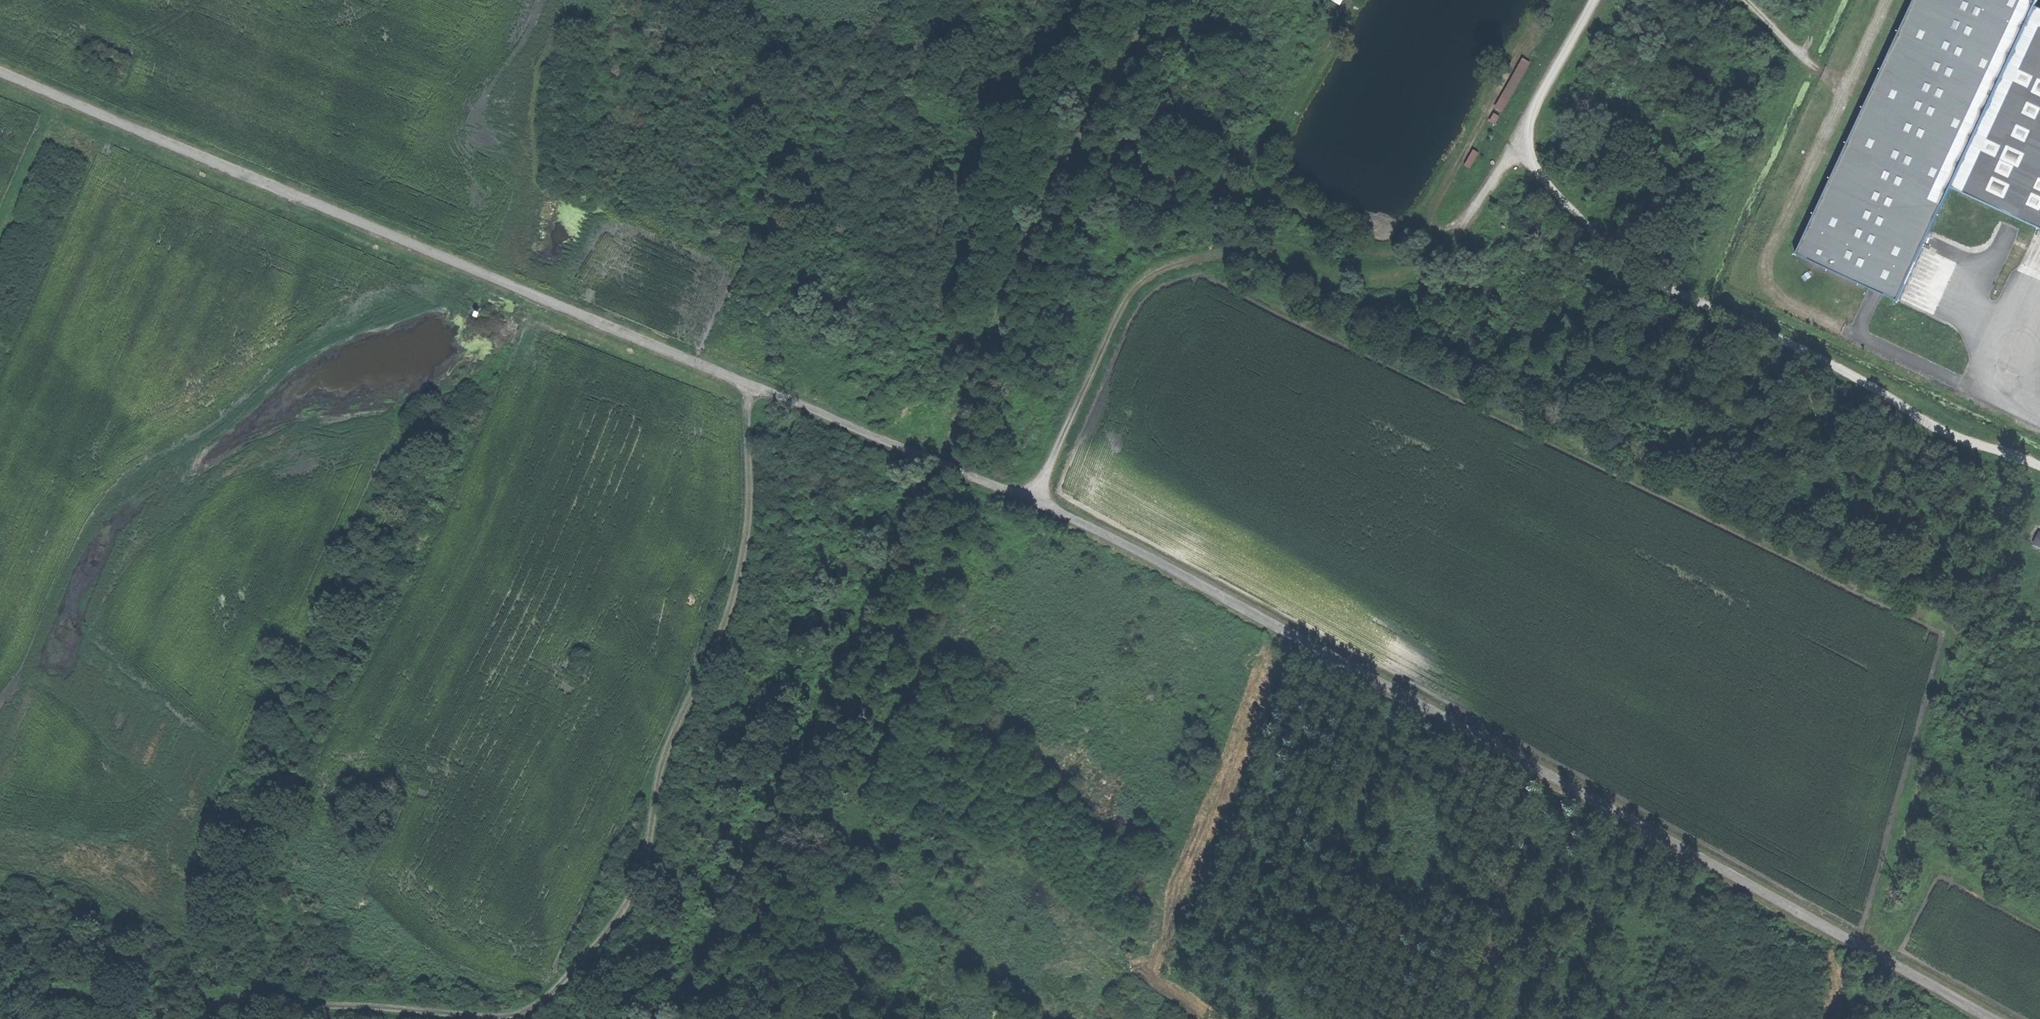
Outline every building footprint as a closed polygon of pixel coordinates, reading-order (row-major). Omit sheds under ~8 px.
[(1951,189),(2036,7),(2037,2),(2033,0),(1915,0),(1797,257),(1874,293),(1898,304),(1912,274),(1951,189)] [(2036,7),(1951,189),(2039,230),(2039,9),(2036,7)] [(1505,110),(1518,86),(1511,83),(1499,106),(1505,110)]
